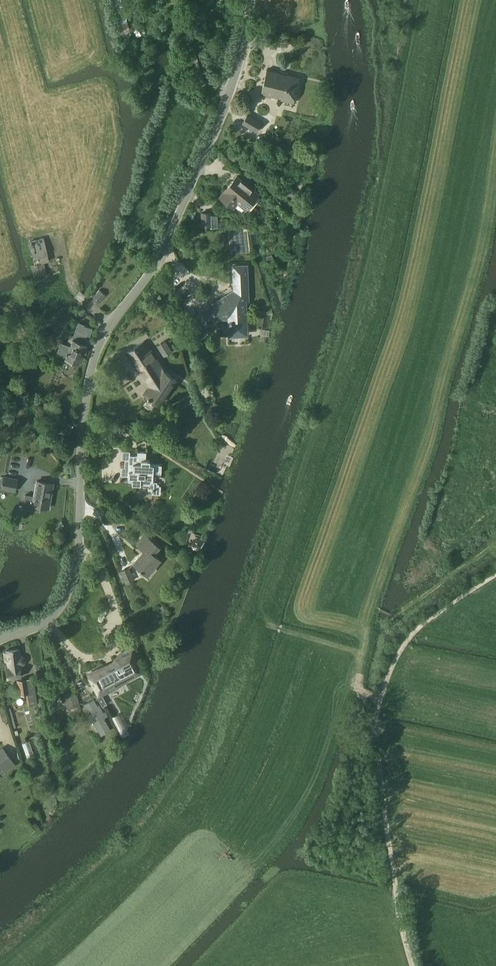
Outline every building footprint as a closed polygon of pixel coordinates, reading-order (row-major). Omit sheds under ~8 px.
[(120,36),(122,35),(124,40),(129,38),(128,33),(130,33),(121,0),(110,0),(120,36)] [(261,93),(293,102),(299,78),(266,70),(261,93)] [(204,82),(201,71),(192,74),(190,75),(192,82),(193,85),(198,84),(199,86),(205,84),(204,82)] [(200,90),(199,86),(198,84),(193,85),(186,87),(188,93),(200,90)] [(256,133),(262,123),(247,114),(241,124),(256,133)] [(259,194),(237,176),(219,197),(233,209),(237,204),(246,211),(259,194)] [(200,213),(201,229),(211,227),(210,212),(200,213)] [(29,241),(35,264),(31,265),(34,278),(47,275),(44,262),(49,261),(44,237),(29,241)] [(206,326),(217,319),(229,319),(229,336),(247,335),(245,301),(248,301),(247,266),(233,266),(234,290),(198,313),(206,326)] [(91,296),(93,297),(91,299),(97,304),(105,295),(99,289),(95,295),(93,293),(91,296)] [(206,334),(195,317),(188,321),(198,339),(206,334)] [(57,355),(65,358),(79,363),(86,344),(92,328),(79,323),(70,346),(61,343),(57,355)] [(162,368),(145,341),(126,352),(149,387),(145,394),(160,404),(164,397),(163,396),(173,382),(174,383),(176,380),(163,370),(162,368)] [(137,455),(133,455),(130,455),(130,451),(121,451),(121,459),(125,459),(125,467),(121,467),(120,475),(128,475),(128,480),(132,480),(132,484),(140,484),(140,492),(135,492),(135,500),(138,500),(144,497),(152,497),(152,493),(160,493),(160,486),(165,486),(165,477),(161,477),(161,465),(150,464),(150,460),(146,460),(146,452),(138,452),(137,455)] [(15,492),(18,478),(3,475),(1,489),(15,492)] [(53,484),(37,481),(34,496),(26,495),(24,504),(49,508),(53,484)] [(160,560),(153,554),(159,547),(145,535),(139,542),(146,548),(133,563),(147,574),(160,560)] [(121,570),(126,583),(135,580),(129,567),(121,570)] [(21,656),(20,649),(6,651),(6,652),(4,653),(5,662),(7,661),(8,669),(6,669),(7,679),(21,677),(21,668),(22,668),(21,665),(23,665),(24,664),(25,663),(25,662),(25,661),(25,659),(25,657),(24,656),(22,656),(21,656)] [(107,688),(109,690),(142,671),(130,650),(129,649),(121,654),(121,655),(120,655),(121,657),(97,671),(97,670),(88,675),(89,676),(88,676),(97,693),(98,692),(99,693),(107,688)] [(38,704),(35,677),(17,679),(19,694),(26,693),(27,705),(38,704)] [(75,691),(60,696),(65,712),(71,711),(72,713),(81,710),(75,691)] [(98,695),(97,696),(103,706),(107,704),(102,695),(101,694),(98,695)] [(93,699),(84,705),(91,717),(89,718),(91,721),(93,720),(101,734),(111,729),(104,717),(108,715),(106,711),(104,713),(99,706),(98,706),(93,699)] [(14,763),(2,747),(0,748),(0,773),(14,763)] [(31,827),(28,829),(33,835),(40,828),(35,823),(34,824),(31,827)]
